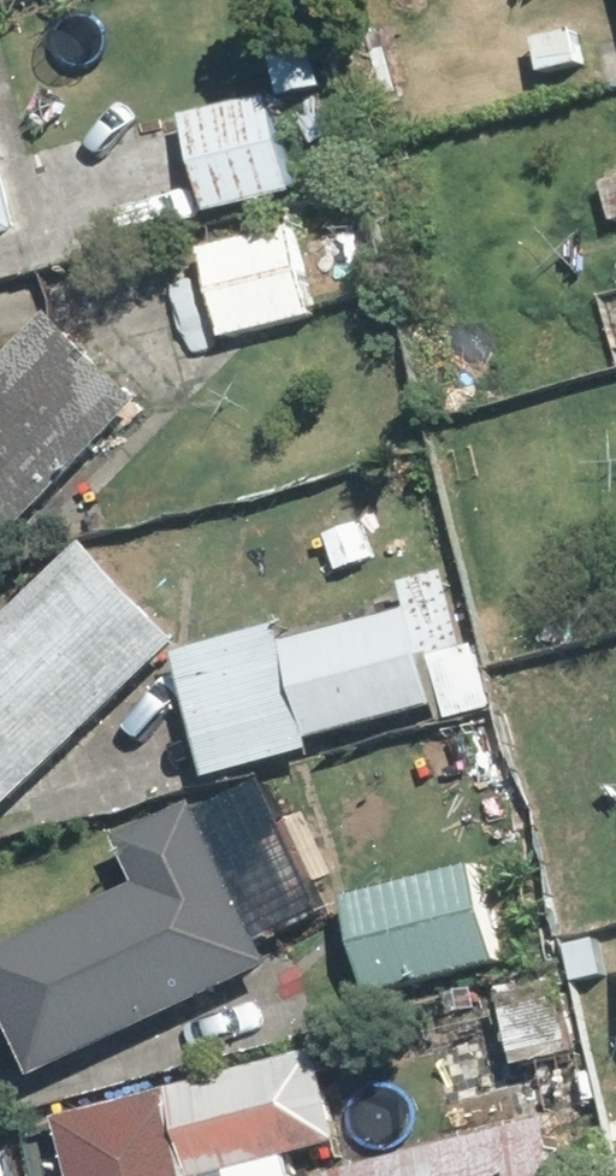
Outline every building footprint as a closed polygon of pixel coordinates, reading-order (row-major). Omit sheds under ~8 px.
[(594,27),(538,40),(548,84),(604,71),(594,27)] [(303,198),(279,98),(193,119),(217,219),(303,198)] [(30,229),(0,111),(0,237),(30,229)] [(321,316),(301,227),(210,248),(230,337),(321,316)] [(36,538),(155,404),(77,319),(0,390),(0,547),(36,538)] [(194,647),(80,530),(0,609),(0,791),(23,814),(194,647)] [(228,784),(327,755),(323,742),(492,692),(465,601),(344,637),(327,580),(243,605),(253,640),(191,658),(228,784)] [(345,909),(283,778),(141,846),(160,887),(0,963),(0,975),(49,1079),(287,966),(276,942),(345,909)] [(487,869),(358,903),(384,999),(512,964),(487,869)] [(567,981),(509,999),(531,1072),(590,1053),(567,981)] [(333,1054),(71,1123),(85,1175),(308,1175),(304,1159),(357,1145),(333,1054)] [(562,1120),(348,1175),(576,1175),(562,1120)]
